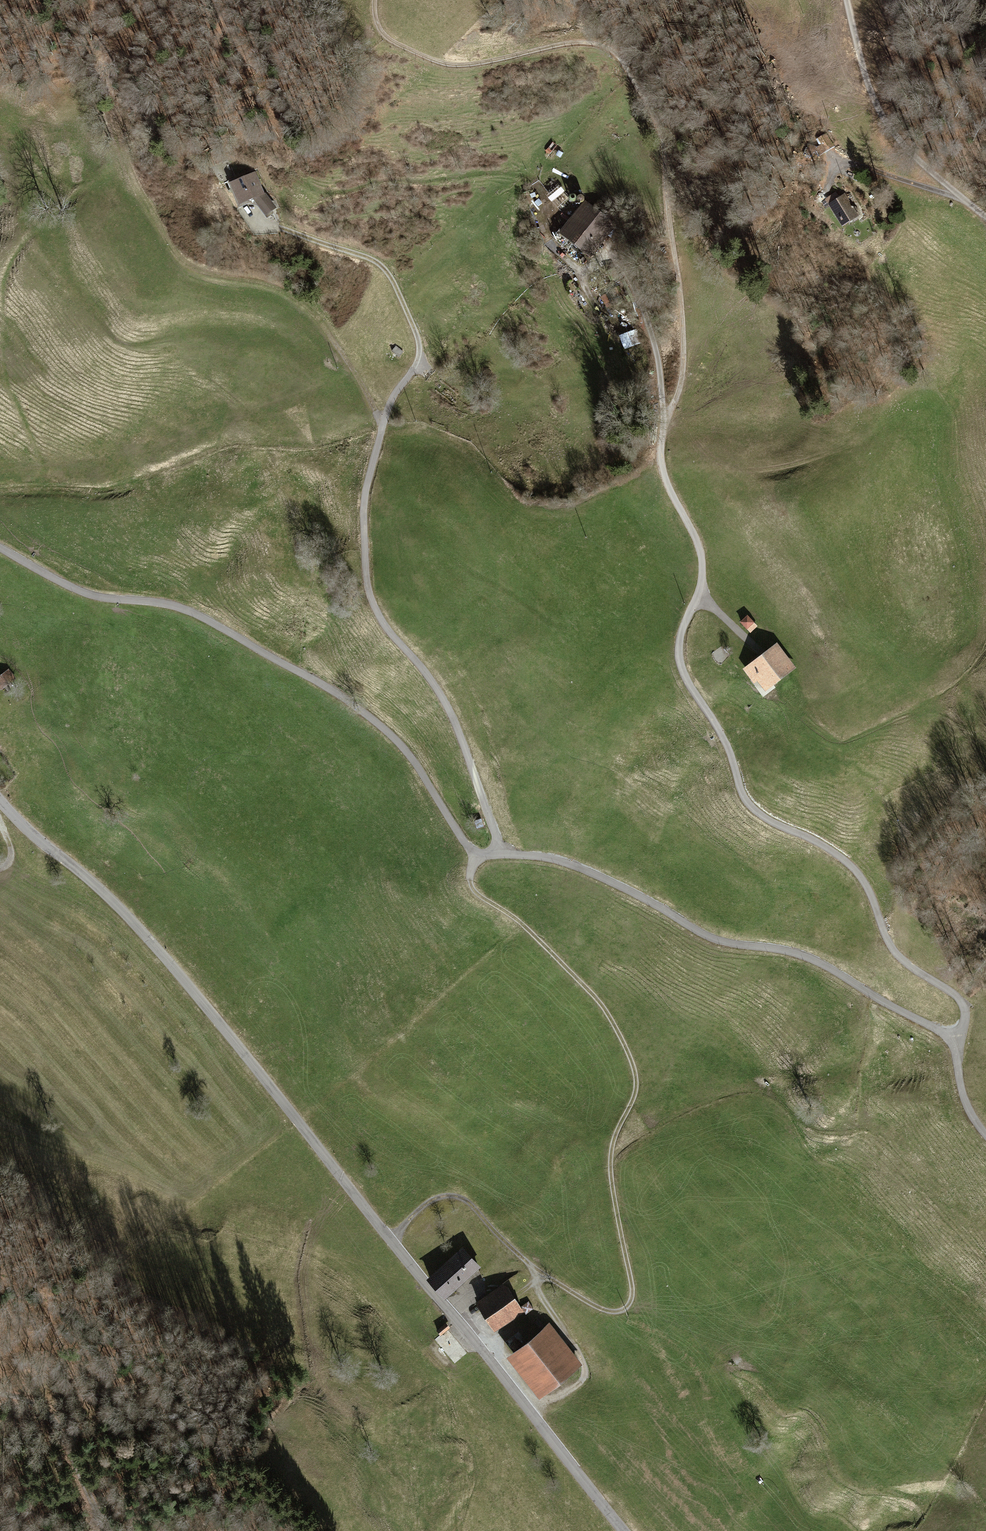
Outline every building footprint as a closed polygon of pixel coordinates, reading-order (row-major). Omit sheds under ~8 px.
[(832,145),(826,134),(817,139),(821,146),(818,147),(821,151),(832,145)] [(254,173),(233,182),(242,203),(254,198),(267,215),(272,211),(274,210),(273,207),(263,194),(254,173)] [(844,223),(856,215),(843,194),(838,197),(836,194),(827,200),(839,218),(844,223)] [(560,230),(553,238),(566,248),(570,242),(572,240),(589,253),(587,256),(590,257),(594,251),(592,249),(612,225),(586,205),(564,233),(560,230)] [(625,349),(642,342),(637,328),(619,335),(625,349)] [(399,357),(403,352),(396,346),(392,351),(399,357)] [(747,616),(741,622),(750,632),(757,626),(747,616)] [(776,647),(747,669),(755,680),(760,677),(767,687),(792,668),(776,647)] [(14,679),(8,671),(0,677),(0,685),(2,688),(14,679)] [(461,1249),(446,1263),(460,1279),(463,1281),(478,1267),(461,1249)] [(460,1279),(446,1263),(435,1273),(436,1275),(431,1280),(443,1294),(460,1279)] [(494,1292),(478,1302),(492,1323),(508,1313),(511,1316),(520,1310),(507,1290),(498,1296),(494,1292)] [(533,1308),(529,1300),(521,1305),(526,1312),(533,1308)] [(447,1329),(444,1325),(437,1330),(441,1335),(447,1329)] [(545,1328),(513,1353),(523,1365),(519,1369),(526,1378),(530,1375),(543,1391),(575,1366),(545,1328)]
